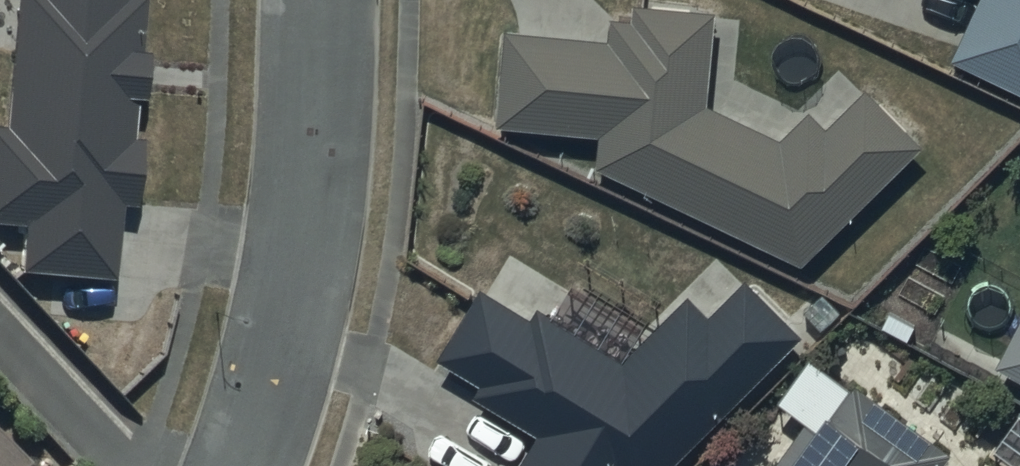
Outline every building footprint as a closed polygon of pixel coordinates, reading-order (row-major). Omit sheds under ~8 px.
[(28,0),(14,149),(0,149),(0,244),(34,249),(33,297),(126,301),(130,227),(149,227),(155,161),(142,160),(145,125),(155,123),(161,82),(150,79),(158,19),(141,17),(143,0),(28,0)] [(686,0),(632,0),(631,11),(610,9),(609,30),(503,22),(497,116),(599,126),(597,159),(802,259),(923,139),(865,81),(827,119),(810,102),(781,130),(707,96),(715,3),(686,0)] [(949,51),(1019,84),(1019,0),(973,0),(949,51)] [(438,351),(480,377),(473,389),(538,427),(515,465),(664,465),(799,327),(748,273),(708,311),(689,291),(625,352),(538,300),(531,312),(480,281),(438,351)] [(995,360),(1019,373),(1019,312),(995,360)] [(809,415),(768,465),(959,465),(943,456),(953,441),(853,373),(849,378),(810,352),(777,393),(809,415)] [(0,429),(0,465),(32,465),(0,429)]
